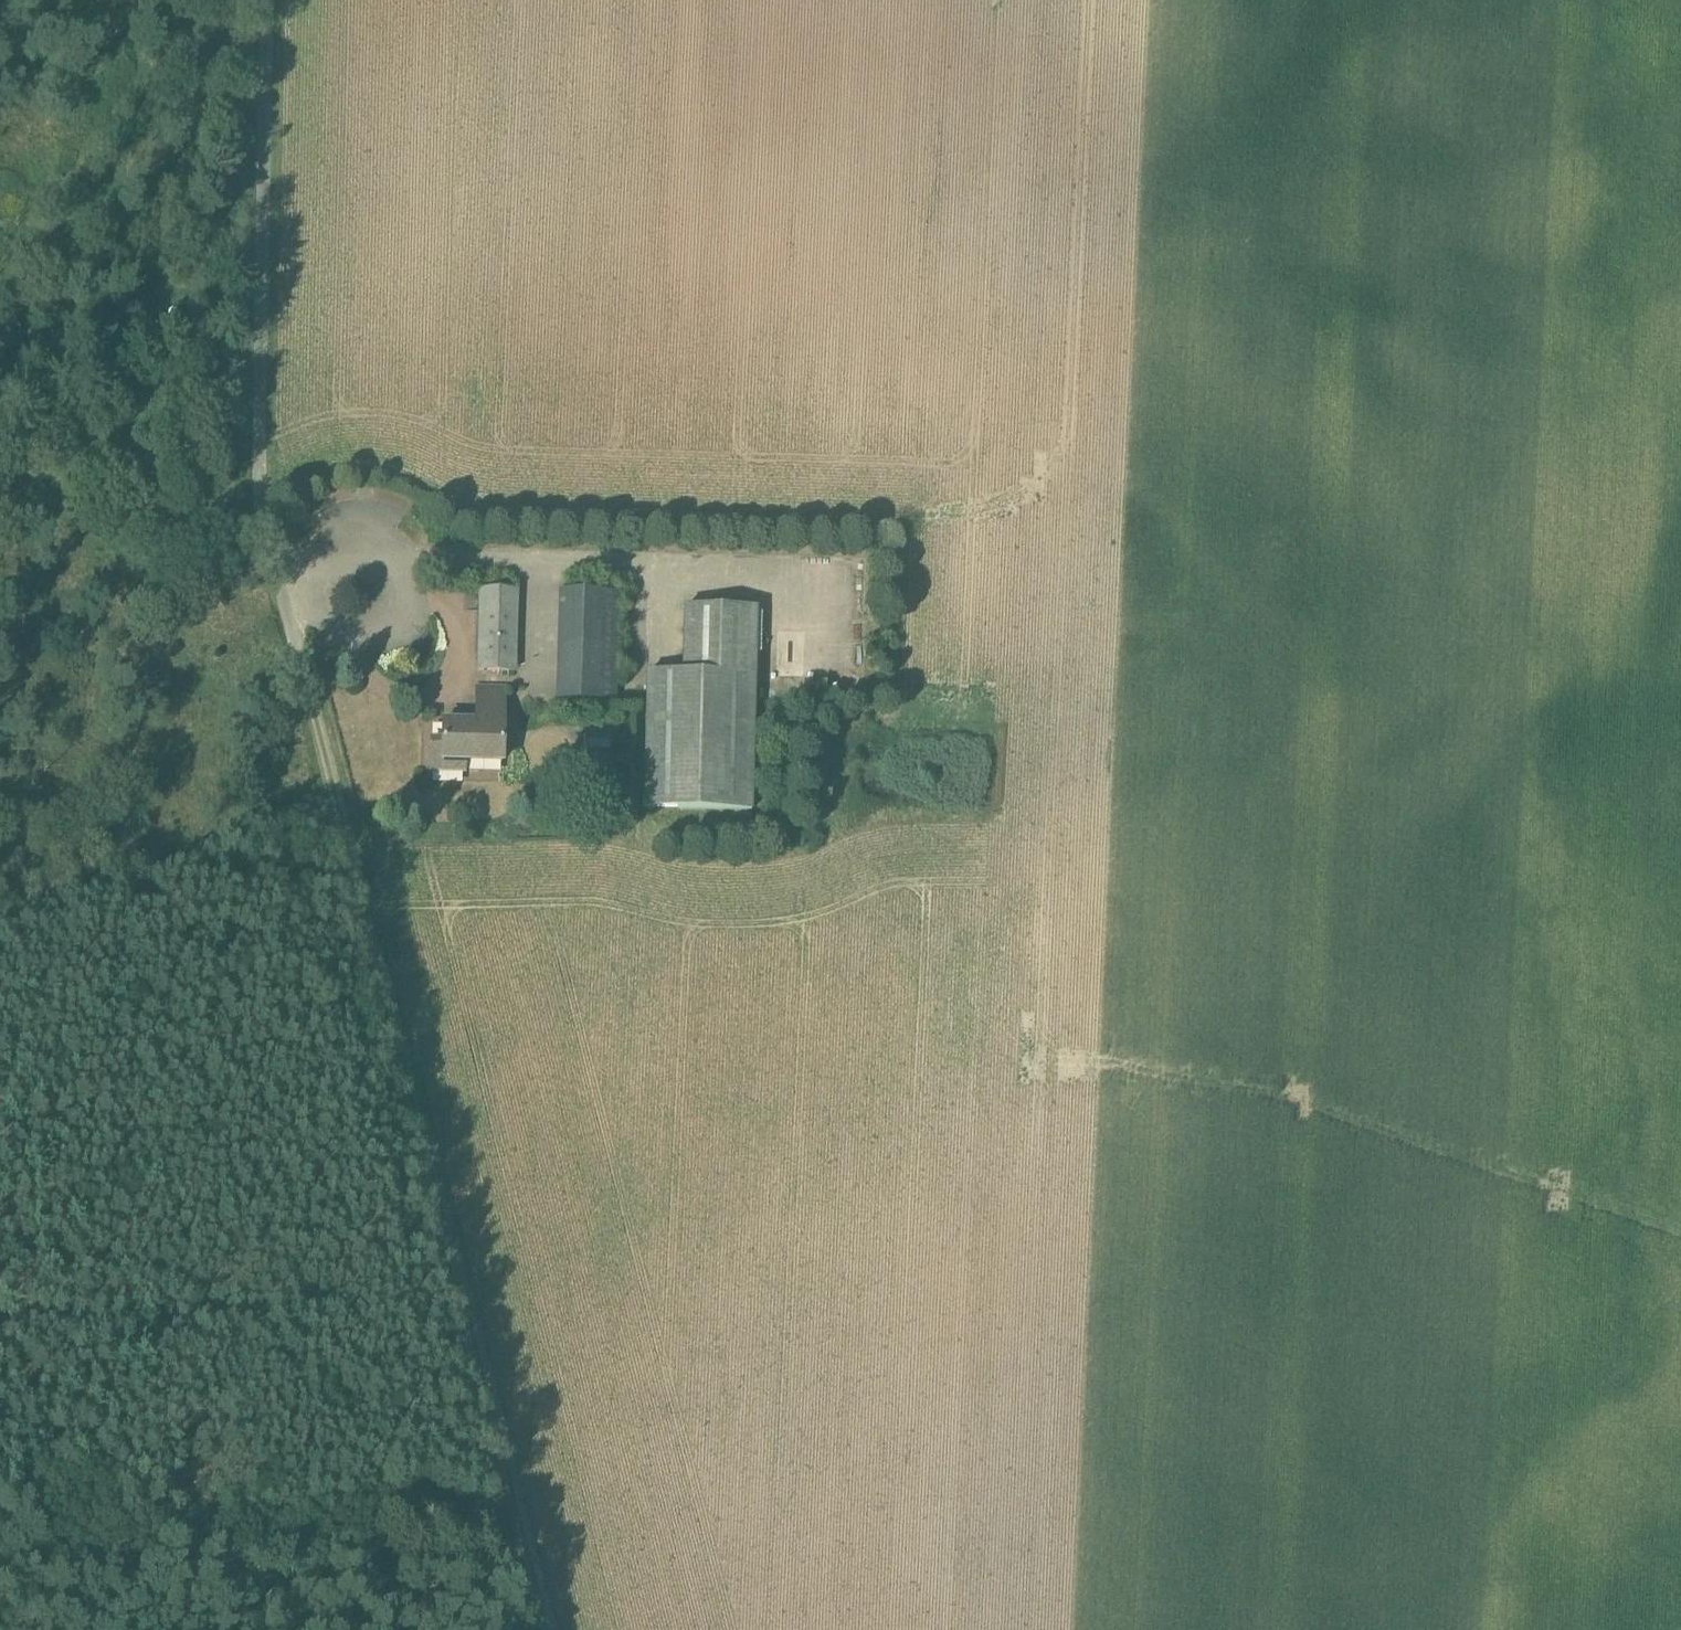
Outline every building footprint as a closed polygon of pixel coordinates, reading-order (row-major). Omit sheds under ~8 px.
[(481,591),(479,671),(514,672),(516,592),(481,591)] [(619,593),(558,591),(555,702),(615,703),(619,593)] [(683,607),(680,673),(645,673),(642,810),(752,813),(757,609),(683,607)] [(477,685),(477,693),(476,723),(443,723),(442,743),(431,743),(430,773),(463,774),(464,763),(467,762),(502,762),(504,685),(477,685)] [(575,721),(575,735),(601,736),(602,722),(575,721)]
